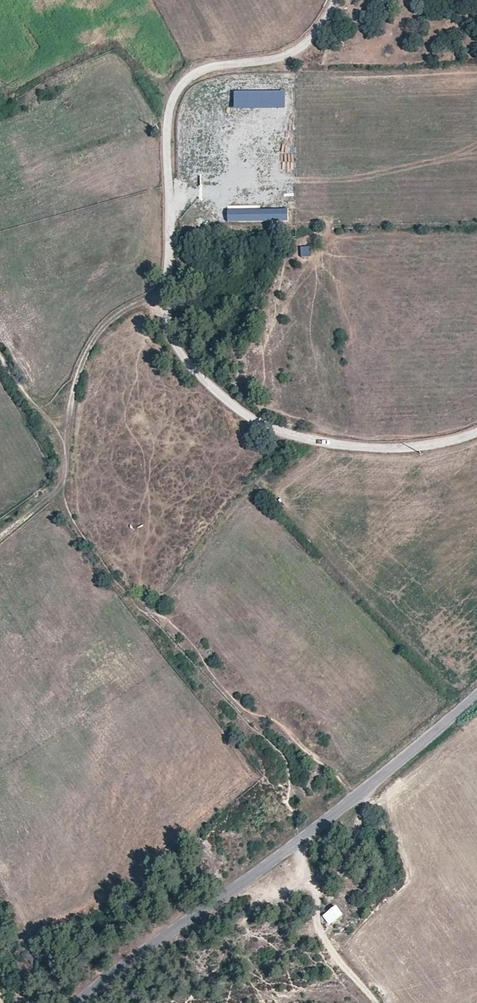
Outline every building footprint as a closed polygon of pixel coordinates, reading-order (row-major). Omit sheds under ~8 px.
[(285,92),(234,92),(234,109),(285,109),(285,92)] [(288,209),(227,209),(227,221),(288,221),(288,209)] [(324,914),(330,923),(340,916),(335,908),(324,914)]
